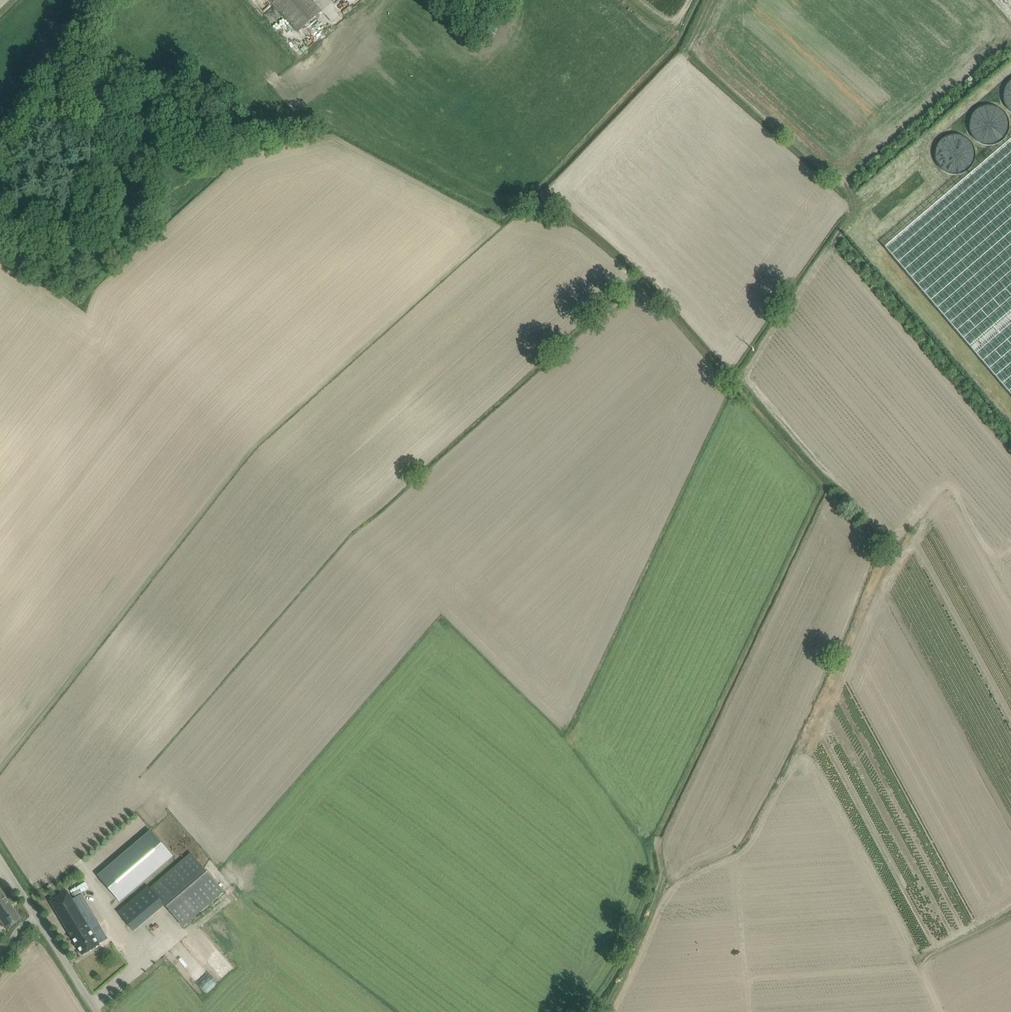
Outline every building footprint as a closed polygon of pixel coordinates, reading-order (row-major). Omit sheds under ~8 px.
[(298,32),(321,11),(312,0),(270,0),(298,32)] [(998,146),(1010,114),(981,103),(971,130),(984,135),(982,140),(998,146)] [(971,167),(972,137),(941,136),(940,166),(971,167)] [(885,247),(1010,395),(1010,139),(885,247)] [(150,832),(98,877),(120,903),(172,858),(150,832)] [(191,853),(150,887),(165,905),(183,927),(224,892),(191,853)] [(97,921),(81,895),(73,899),(68,891),(50,902),(83,955),(100,945),(92,933),(98,929),(96,925),(98,924),(97,922),(97,921)] [(6,929),(20,920),(1,892),(0,893),(0,920),(6,929)]
